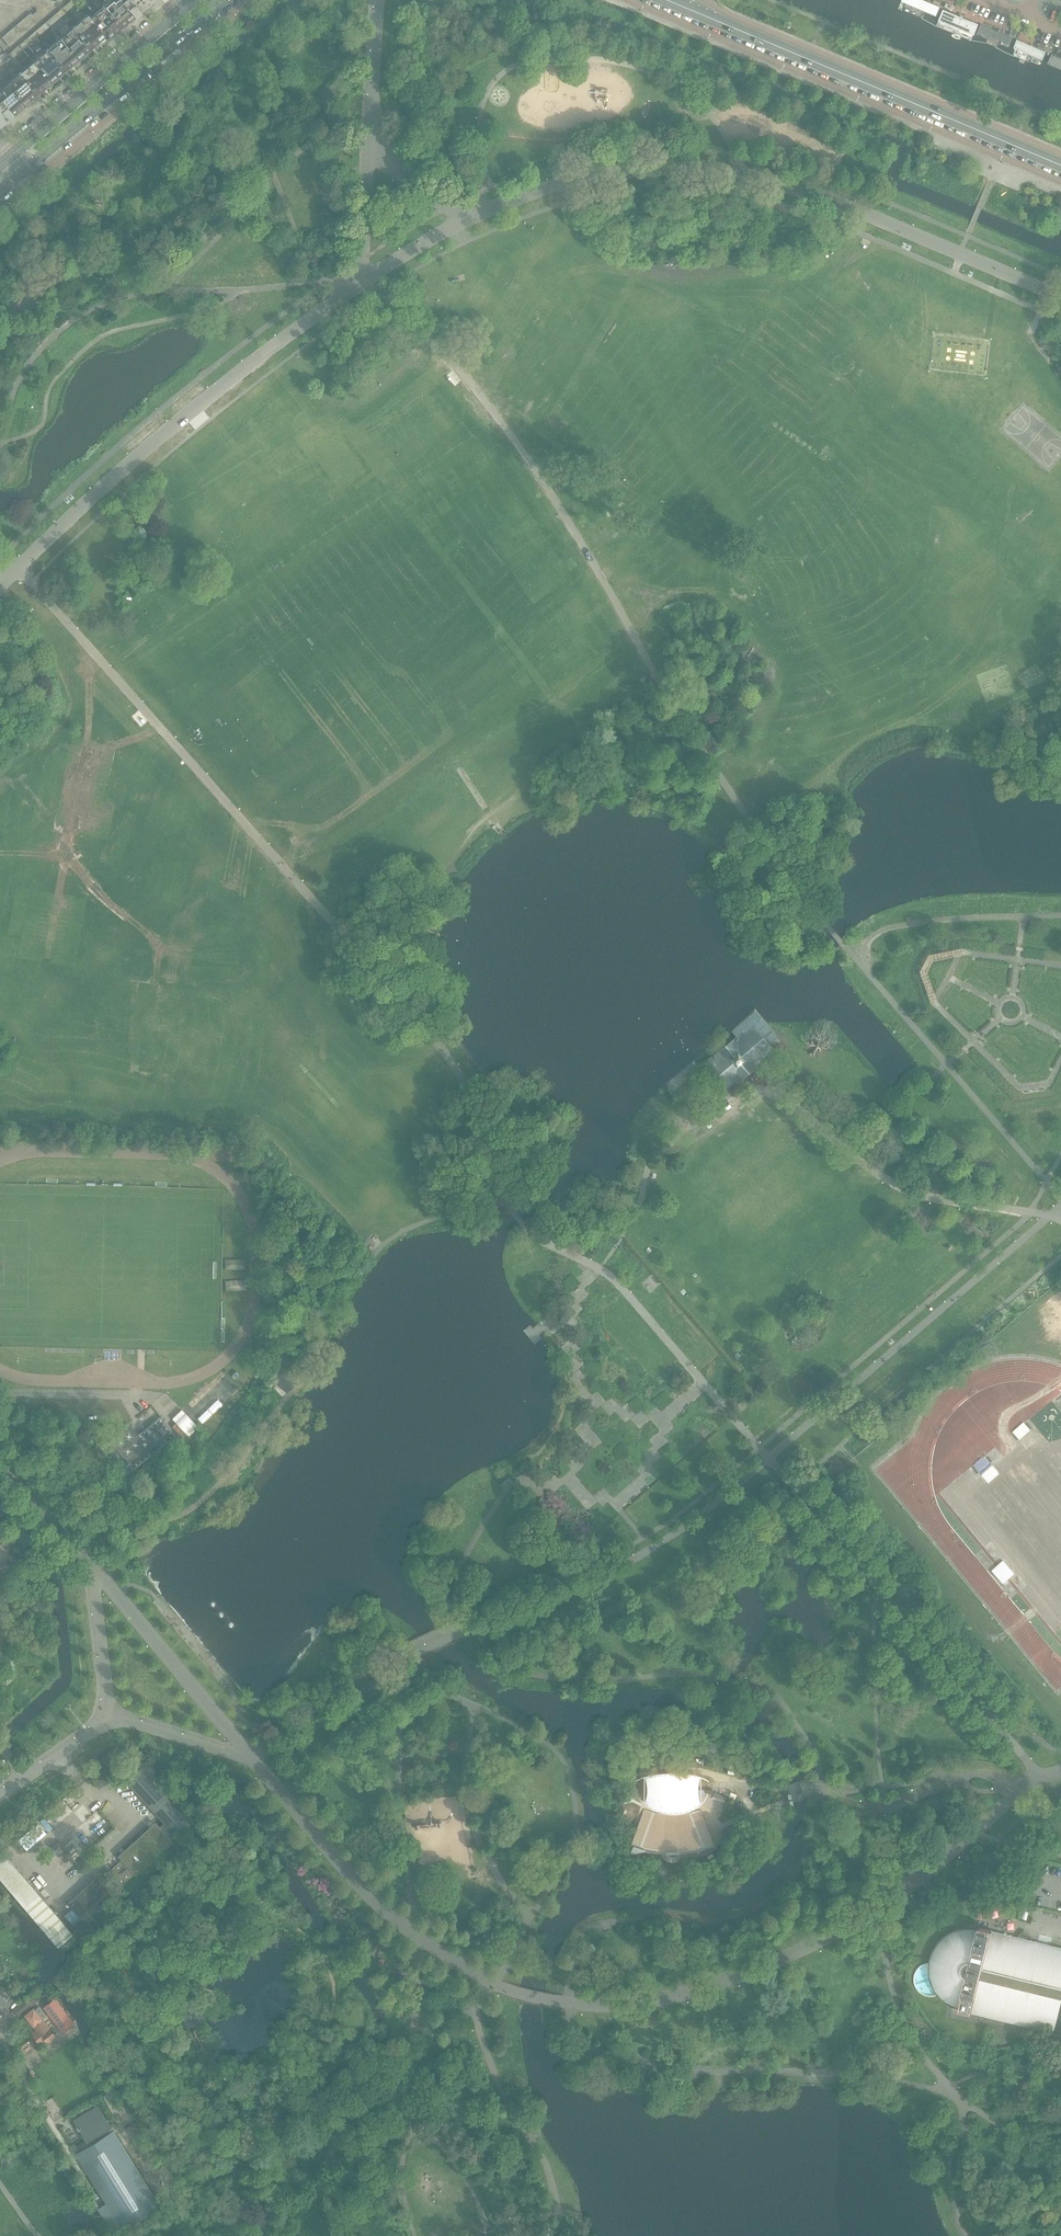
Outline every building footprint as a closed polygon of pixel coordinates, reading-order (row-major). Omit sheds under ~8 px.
[(137,18),(123,2),(122,0),(116,5),(114,3),(107,10),(105,8),(91,20),(107,38),(108,40),(109,39),(111,40),(115,37),(114,35),(129,22),(132,23),(136,19),(137,19),(137,18)] [(156,0),(125,0),(123,2),(137,18),(157,2),(156,0)] [(938,8),(918,0),(899,0),(899,2),(907,5),(904,12),(925,21),(928,14),(935,17),(938,8)] [(977,26),(941,11),(936,24),(971,39),(977,26)] [(107,38),(91,20),(89,17),(62,40),(78,60),(79,59),(82,60),(85,57),(84,55),(100,42),(102,43),(107,38)] [(1008,48),(1012,39),(980,26),(976,34),(988,39),(986,44),(996,48),(998,43),(1008,48)] [(45,43),(54,35),(48,29),(39,37),(44,42),(45,43)] [(78,60),(62,40),(35,64),(52,83),(52,82),(55,83),(58,80),(57,78),(73,65),(75,66),(78,63),(78,60)] [(1042,62),(1045,53),(1016,41),(1013,50),(1015,51),(1014,53),(1022,56),(1023,54),(1042,62)] [(1051,55),(1048,64),(1060,70),(1060,59),(1051,55)] [(51,86),(51,84),(52,83),(35,64),(8,87),(25,106),(28,106),(31,104),(31,101),(40,93),(46,88),(48,89),(51,86)] [(726,93),(728,88),(716,84),(714,89),(726,93)] [(8,87),(2,92),(0,89),(0,128),(1,129),(10,121),(10,122),(15,117),(14,115),(19,111),(21,112),(25,109),(24,107),(25,106),(8,87)] [(23,611),(19,615),(23,620),(27,616),(23,611)] [(767,1046),(754,1031),(752,1029),(738,1041),(736,1039),(734,1041),(733,1040),(717,1054),(718,1054),(716,1056),(717,1057),(707,1066),(723,1086),(727,1083),(729,1086),(736,1080),(737,1081),(739,1079),(740,1080),(755,1067),(755,1068),(760,1064),(758,1062),(773,1049),(769,1044),(767,1046)] [(123,1478),(176,1436),(160,1417),(136,1435),(129,1427),(112,1440),(110,1438),(99,1447),(123,1478)] [(10,1554),(0,1543),(0,1562),(10,1554)] [(121,1860),(108,1872),(121,1886),(134,1873),(136,1876),(174,1841),(171,1839),(175,1836),(176,1837),(191,1823),(140,1768),(125,1782),(163,1823),(160,1827),(155,1821),(118,1856),(121,1860)] [(702,1814),(700,1810),(689,1813),(677,1815),(666,1815),(655,1813),(644,1810),(642,1814),(644,1815),(629,1853),(644,1849),(665,1851),(672,1859),(678,1852),(680,1852),(697,1849),(713,1844),(701,1814),(702,1814)] [(25,1851),(33,1844),(27,1838),(19,1845),(25,1851)] [(5,1854),(0,1858),(0,1879),(58,1947),(74,1934),(5,1854)] [(81,1918),(110,1891),(96,1877),(67,1904),(81,1918)] [(928,1968),(929,1974),(930,1980),(932,1986),(935,1991),(938,1995),(942,1999),(947,2003),(948,2004),(952,2006),(954,2007),(956,2008),(972,2013),(972,2012),(1030,2026),(1054,2032),(1057,2033),(1060,2034),(1060,1949),(1056,1947),(1050,1946),(1038,1943),(1025,1940),(1029,1935),(1024,1930),(1017,1938),(992,1932),(992,1930),(978,1927),(978,1929),(971,1927),(965,1928),(959,1929),(954,1930),(948,1933),(944,1936),(939,1940),(936,1945),(933,1950),(930,1956),(930,1959),(929,1962),(928,1968)] [(0,1987),(0,2003),(7,2010),(15,2001),(0,1987)] [(55,1999),(44,2007),(62,2030),(72,2023),(55,1999)] [(23,2002),(14,2009),(19,2015),(28,2008),(23,2002)] [(56,2036),(43,2019),(47,2016),(40,2007),(36,2010),(34,2008),(24,2015),(33,2027),(35,2030),(30,2034),(39,2046),(45,2042),(46,2044),(56,2036)] [(111,2127),(98,2105),(73,2121),(87,2142),(111,2127)] [(141,2133),(134,2123),(126,2129),(133,2139),(141,2133)] [(160,2206),(113,2130),(75,2154),(122,2230),(160,2206)]
